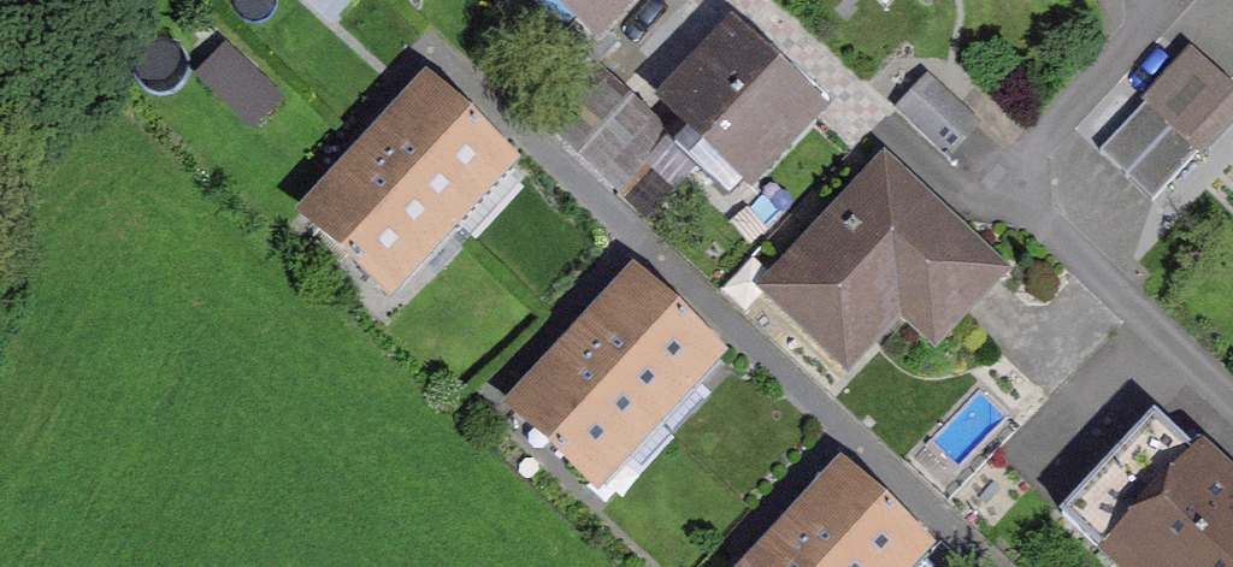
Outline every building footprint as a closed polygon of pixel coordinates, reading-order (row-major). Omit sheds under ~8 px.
[(337,14),(350,0),(322,0),(337,14)] [(624,0),(575,0),(601,25),(624,0)] [(729,196),(809,111),(733,40),(679,98),(705,122),(679,149),(729,196)] [(208,78),(251,120),(273,97),(230,55),(208,78)] [(591,64),(541,117),(569,145),(620,91),(591,64)] [(927,79),(900,108),(946,152),(974,122),(927,79)] [(369,154),(444,223),(503,159),(428,90),(369,154)] [(670,138),(620,91),(569,145),(644,213),(671,184),(647,163),(670,138)] [(1153,202),(1202,150),(1150,101),(1100,153),(1153,202)] [(310,218),(385,287),(444,223),(369,154),(310,218)] [(958,315),(997,273),(885,168),(770,291),(847,363),(923,282),(958,315)] [(576,346),(651,416),(710,352),(635,282),(576,346)] [(517,409),(592,479),(651,416),(576,346),(517,409)] [(1199,475),(1207,467),(1154,417),(1062,516),(1115,565),(1129,550),(1147,566),(1232,566),(1232,506),(1199,475)] [(814,566),(897,566),(918,544),(843,475),(783,538),(814,566)] [(783,538),(757,566),(814,566),(783,538)]
